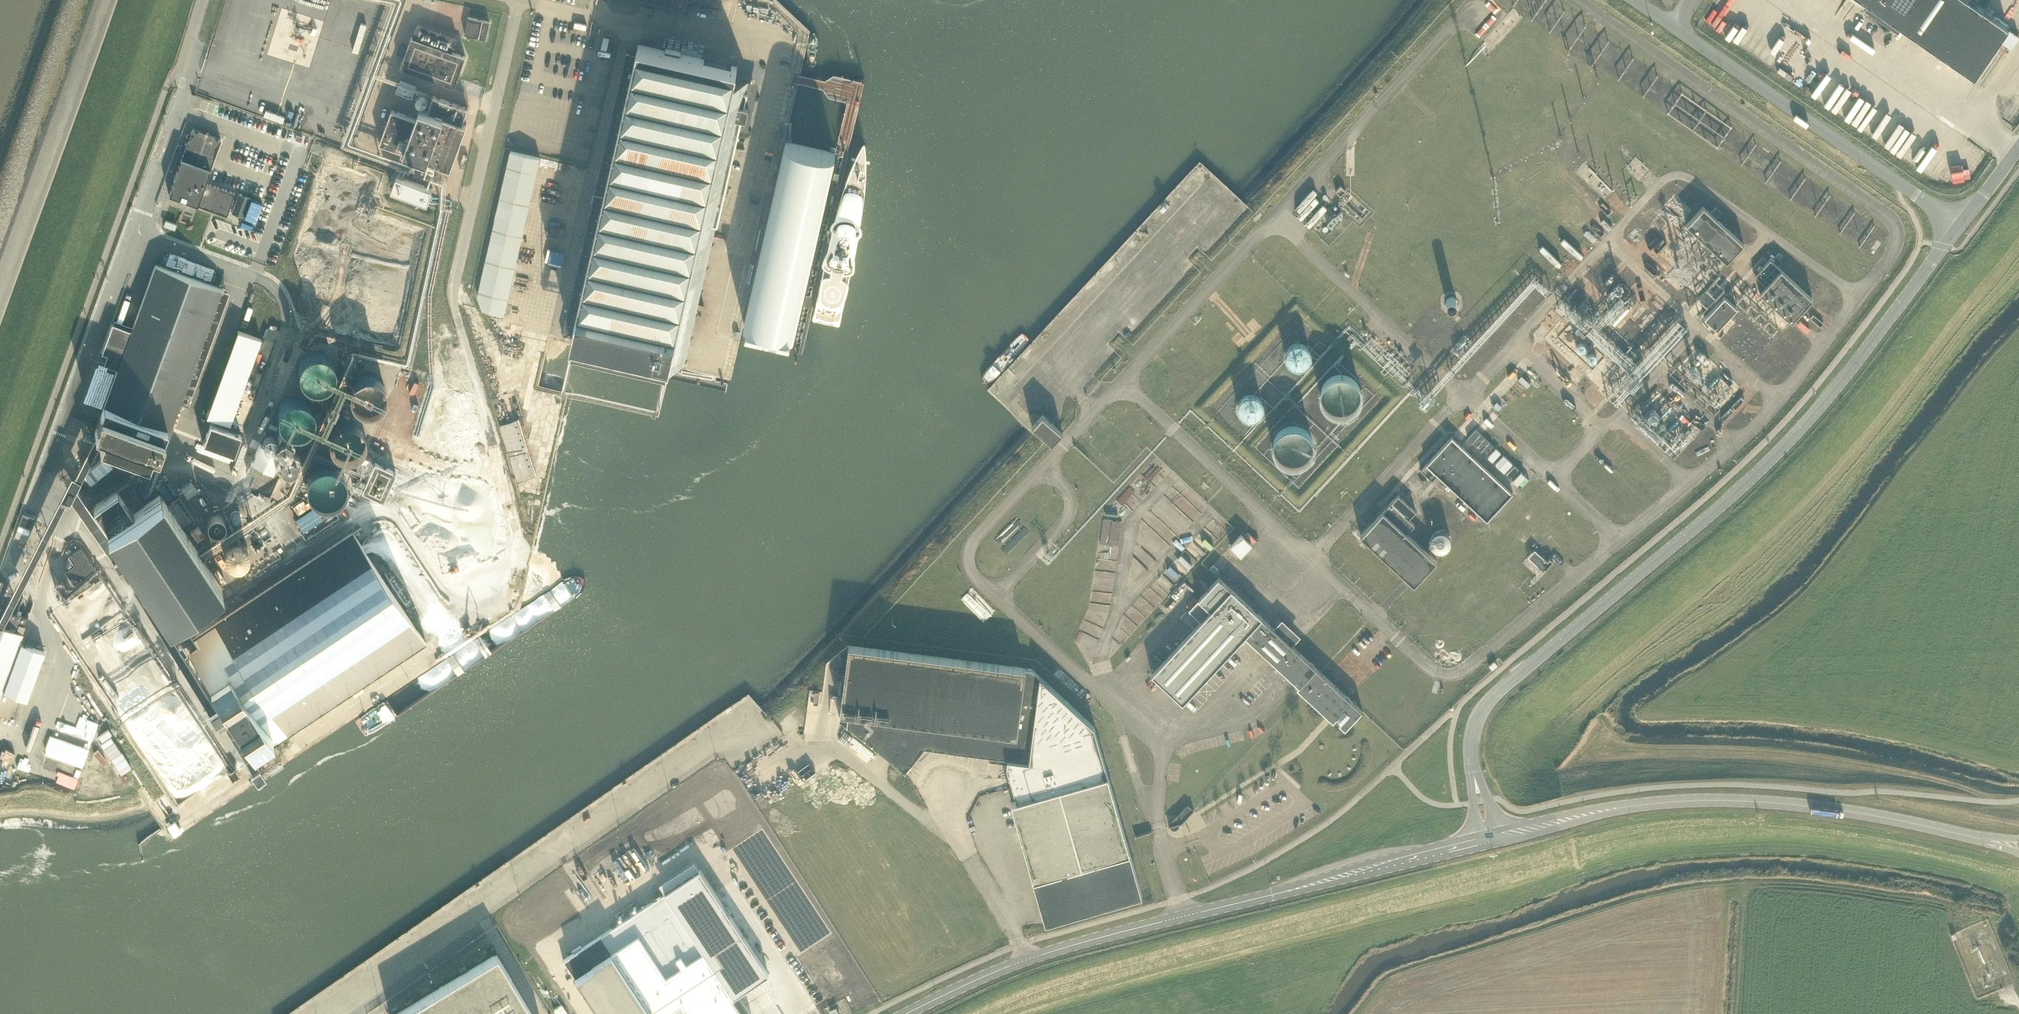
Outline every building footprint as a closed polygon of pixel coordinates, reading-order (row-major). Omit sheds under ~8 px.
[(307,3),(322,9),(325,2),(320,0),(308,0),(307,3)] [(685,9),(687,0),(645,0),(685,9)] [(1966,0),(1859,0),(1866,5),(1864,8),(1897,31),(1899,28),(1973,79),(2008,29),(1966,0)] [(465,34),(486,39),(490,22),(469,17),(465,34)] [(457,38),(418,23),(413,37),(412,37),(401,67),(455,87),(466,57),(452,52),(457,38)] [(238,50),(264,57),(271,35),(245,27),(238,50)] [(2000,43),(2010,50),(2018,37),(2009,30),(2000,43)] [(685,350),(744,92),(732,89),(737,66),(639,44),(572,337),(576,338),(575,342),(576,342),(575,343),(597,348),(598,346),(620,351),(620,350),(642,355),(643,353),(670,359),(673,348),(685,350)] [(298,82),(304,66),(283,58),(278,74),(298,82)] [(207,92),(219,96),(224,83),(211,79),(207,92)] [(400,81),(396,92),(412,98),(416,86),(400,81)] [(227,85),(222,97),(227,99),(232,87),(227,85)] [(260,109),(265,95),(236,86),(231,99),(260,109)] [(416,99),(417,101),(417,102),(418,103),(419,104),(420,105),(422,105),(423,105),(424,105),(425,104),(426,103),(427,102),(428,100),(428,99),(428,98),(427,96),(426,95),(425,95),(424,94),(423,94),(421,94),(420,94),(419,95),(418,96),(417,97),(416,98),(416,99)] [(416,118),(392,110),(380,143),(451,169),(467,125),(463,123),(468,108),(433,96),(428,111),(420,108),(416,118)] [(267,107),(264,114),(285,120),(287,114),(267,107)] [(288,122),(305,127),(308,115),(291,110),(288,122)] [(188,140),(169,194),(169,195),(227,216),(235,193),(206,182),(221,140),(192,130),(191,133),(186,135),(188,140)] [(510,151),(477,296),(482,309),(504,314),(540,158),(510,151)] [(392,187),(428,200),(433,186),(397,173),(392,187)] [(1341,196),(1346,190),(1340,186),(1336,191),(1341,196)] [(250,198),(239,194),(232,213),(243,217),(250,198)] [(1729,258),(1746,239),(1706,201),(1689,220),(1729,258)] [(1793,316),(1814,292),(1773,256),(1758,272),(1768,281),(1761,288),(1793,316)] [(112,324),(102,353),(121,360),(94,432),(102,435),(99,445),(120,452),(119,455),(127,458),(128,455),(148,462),(151,453),(158,455),(164,439),(167,440),(222,289),(155,265),(131,331),(112,324)] [(1731,329),(1758,352),(1782,325),(1778,320),(1767,311),(1762,315),(1760,312),(1755,316),(1747,309),(1746,311),(1742,306),(1746,302),(1744,300),(1749,296),(1748,294),(1734,282),(1732,285),(1733,287),(1728,293),(1726,294),(1708,314),(1713,322),(1719,327),(1727,318),(1733,314),(1739,320),(1731,329)] [(237,331),(202,426),(226,434),(260,339),(237,331)] [(1286,357),(1286,359),(1287,361),(1288,362),(1289,364),(1290,365),(1292,366),(1294,367),(1296,367),(1297,368),(1299,368),(1301,367),(1303,367),(1305,366),(1306,364),(1308,363),(1309,361),(1309,360),(1310,358),(1310,356),(1310,354),(1310,352),(1309,350),(1308,349),(1307,347),(1306,346),(1304,345),(1302,344),(1300,343),(1298,343),(1297,343),(1295,344),(1293,344),(1291,345),(1290,346),(1288,348),(1287,349),(1286,351),(1286,353),(1286,355),(1286,357)] [(318,351),(316,351),(314,351),(312,351),(310,352),(308,353),(306,354),(304,355),(303,356),(301,358),(300,359),(299,361),(298,363),(298,365),(297,367),(297,369),(297,371),(298,373),(298,375),(299,377),(300,379),(301,381),(303,382),(304,384),(306,385),(308,386),(310,387),(312,387),(314,388),(316,388),(318,387),(320,387),(322,386),(324,385),(326,384),(328,383),(329,382),(330,380),(332,378),(332,376),(333,374),(334,372),(334,370),(334,368),(334,366),(333,364),(332,362),(331,360),(330,358),(329,357),(327,355),(326,354),(324,353),(322,352),(320,352),(318,351)] [(349,398),(349,400),(350,402),(352,404),(353,406),(355,407),(357,409),(359,410),(362,411),(364,411),(366,411),(369,411),(371,411),(374,410),(376,409),(378,407),(380,406),(381,404),(383,402),(384,400),(384,398),(385,395),(385,393),(385,390),(384,388),(384,386),(382,384),(381,382),(380,380),(378,378),(376,377),(374,376),(371,375),(369,374),(366,374),(364,374),(362,375),(359,376),(357,377),(355,378),(353,380),(352,382),(350,384),(349,386),(349,388),(348,390),(348,393),(348,395),(349,398)] [(1320,400),(1321,403),(1322,406),(1324,408),(1326,410),(1328,412),(1330,414),(1333,415),(1336,416),(1339,416),(1342,416),(1345,416),(1348,415),(1350,414),(1353,412),(1355,410),(1357,408),(1359,406),(1360,403),(1361,400),(1362,397),(1362,394),(1362,391),(1361,388),(1360,386),(1358,383),(1356,381),(1354,379),(1352,377),(1349,375),(1346,374),(1343,374),(1340,374),(1337,374),(1335,374),(1332,375),(1329,377),(1327,379),(1325,381),(1323,383),(1321,386),(1320,388),(1319,391),(1319,394),(1319,397),(1320,400)] [(1238,408),(1239,410),(1239,412),(1240,414),(1242,415),(1243,416),(1245,418),(1246,418),(1248,419),(1250,419),(1252,419),(1254,418),(1256,418),(1258,417),(1259,415),(1260,414),(1261,412),(1262,410),(1263,408),(1263,406),(1262,404),(1262,403),(1261,401),(1260,399),(1259,398),(1257,397),(1255,396),(1253,395),(1251,395),(1250,395),(1248,395),(1246,396),(1244,396),(1242,398),(1241,399),(1240,401),(1239,402),(1238,404),(1238,406),(1238,408)] [(277,415),(277,417),(277,419),(278,421),(278,423),(279,424),(280,426),(282,428),(283,429),(285,430),(286,431),(288,432),(290,433),(292,433),(294,433),(296,433),(298,433),(300,433),(302,432),(304,431),(305,430),(307,429),(308,428),(310,426),(311,425),(312,423),(312,421),(313,419),(313,417),(313,415),(313,413),(313,411),(313,409),(312,408),(311,406),(310,404),(309,403),(307,401),(306,400),(304,399),(302,398),(300,397),(298,397),(296,397),(294,397),(292,397),(290,397),(288,398),(287,399),(285,400),(283,401),(282,402),(281,404),(279,405),(278,407),(278,409),(277,411),(277,413),(277,415)] [(1052,445),(1063,433),(1056,427),(1043,414),(1032,426),(1038,431),(1052,445)] [(327,438),(327,439),(327,440),(327,441),(328,441),(328,442),(328,443),(328,444),(328,445),(329,445),(329,446),(329,447),(330,447),(330,448),(330,449),(331,449),(331,450),(332,450),(332,451),(333,451),(333,452),(334,452),(334,453),(335,453),(336,454),(337,454),(338,455),(339,455),(339,456),(340,456),(341,456),(342,456),(343,456),(344,457),(345,457),(346,457),(347,457),(348,457),(348,456),(349,456),(350,456),(351,456),(352,456),(352,455),(353,455),(354,455),(354,454),(355,454),(356,453),(357,453),(357,452),(358,452),(358,451),(359,451),(360,450),(360,449),(361,449),(361,448),(362,447),(362,446),(363,445),(363,444),(363,443),(364,442),(364,441),(364,440),(364,439),(364,438),(364,437),(364,436),(364,435),(364,434),(363,434),(363,433),(363,432),(363,431),(362,431),(362,430),(362,429),(361,429),(361,428),(361,427),(360,427),(360,426),(359,426),(359,425),(358,425),(357,424),(356,423),(355,423),(355,422),(354,422),(353,421),(352,421),(351,421),(350,420),(349,420),(348,420),(347,420),(346,420),(345,420),(344,420),(343,420),(342,420),(341,420),(341,421),(340,421),(339,421),(338,421),(338,422),(337,422),(336,422),(336,423),(335,423),(334,424),(333,425),(332,425),(332,426),(331,427),(330,428),(330,429),(329,430),(329,431),(328,432),(328,433),(328,434),(328,435),(327,436),(327,437),(327,438)] [(1273,448),(1273,451),(1274,453),(1275,455),(1276,458),(1277,459),(1279,461),(1281,463),(1283,464),(1285,465),(1288,466),(1290,467),(1292,467),(1295,467),(1297,466),(1300,466),(1302,465),(1304,464),(1306,462),(1308,461),(1309,459),(1311,457),(1312,455),(1313,452),(1313,450),(1314,448),(1314,445),(1314,443),(1313,440),(1312,438),(1311,436),(1310,434),(1308,432),(1306,430),(1304,429),(1302,428),(1300,427),(1298,426),(1295,426),(1293,426),(1290,426),(1288,426),(1286,427),(1283,428),(1281,429),(1279,431),(1278,433),(1276,435),(1275,437),(1274,439),(1273,441),(1273,444),(1273,446),(1273,448)] [(262,433),(262,435),(261,436),(261,438),(262,439),(263,441),(264,442),(265,443),(266,444),(268,444),(269,444),(271,444),(272,443),(274,442),(275,441),(275,439),(276,438),(276,436),(275,435),(275,433),(274,432),(272,431),(271,430),(269,430),(268,430),(266,430),(265,431),(263,432),(262,433)] [(516,434),(520,465),(531,463),(526,433),(516,434)] [(1514,490),(1453,434),(1428,461),(1489,517),(1514,490)] [(286,437),(285,436),(283,436),(282,436),(280,436),(279,437),(278,437),(277,438),(276,440),(275,441),(275,442),(275,444),(275,445),(275,447),(276,448),(277,449),(278,450),(279,451),(280,451),(282,452),(283,452),(285,451),(286,451),(288,450),(289,449),(289,448),(290,447),(291,445),(291,444),(290,442),(290,441),(289,439),(288,438),(287,437),(286,437)] [(281,452),(260,442),(247,471),(255,475),(249,486),(269,496),(279,474),(273,471),(281,452)] [(294,455),(293,454),(292,454),(290,453),(289,452),(288,452),(286,452),(285,452),(284,453),(282,454),(281,454),(280,456),(280,457),(279,458),(279,459),(279,461),(279,462),(280,464),(281,465),(281,466),(283,467),(284,467),(285,468),(286,468),(288,468),(289,468),(291,467),(292,467),(293,466),(294,465),(294,463),(295,462),(295,461),(295,459),(295,458),(294,457),(294,455)] [(371,463),(371,462),(371,461),(371,459),(371,458),(370,457),(369,456),(368,455),(367,454),(366,453),(365,453),(363,453),(362,453),(361,453),(359,453),(358,454),(357,455),(356,456),(356,457),(355,458),(355,460),(355,461),(355,463),(355,464),(356,465),(357,466),(358,467),(359,468),(360,469),(361,469),(363,469),(364,469),(365,469),(367,468),(368,468),(369,467),(370,466),(370,465),(371,463)] [(383,501),(395,472),(374,462),(361,491),(383,501)] [(345,488),(345,486),(345,484),(345,481),(345,479),(344,477),(343,475),(342,473),(341,471),(340,470),(338,468),(336,467),(334,466),(332,465),(330,464),(328,464),(326,463),(323,464),(321,464),(319,464),(317,465),(315,466),(313,467),(311,469),(310,470),(308,472),(307,474),(306,476),(306,478),(305,480),(305,483),(305,485),(305,487),(306,489),(306,491),(307,493),(308,495),(310,497),(311,499),(313,500),(315,501),(317,502),(319,503),(321,504),(323,504),(326,504),(328,504),(330,503),(332,503),(334,502),(336,501),(338,499),(340,498),(341,496),(342,494),(343,492),(344,490),(345,488)] [(182,527),(194,519),(179,497),(167,505),(160,494),(144,505),(129,483),(93,506),(94,508),(86,514),(99,535),(107,530),(123,554),(113,561),(118,569),(128,562),(168,622),(222,586),(182,527)] [(1119,503),(1134,512),(1146,492),(1132,483),(1119,503)] [(1414,585),(1436,561),(1406,533),(1415,524),(1408,518),(1416,511),(1398,494),(1360,535),(1414,585)] [(231,516),(231,517),(231,519),(231,520),(232,521),(233,521),(234,522),(235,522),(237,521),(238,521),(239,520),(239,519),(239,518),(239,516),(239,515),(238,514),(237,514),(236,513),(235,513),(234,513),(233,513),(232,514),(231,515),(231,516)] [(225,525),(225,523),(224,521),(224,519),(223,517),(221,516),(220,515),(218,514),(216,514),(214,514),(212,515),(211,516),(209,517),(208,518),(207,520),(207,522),(207,524),(207,526),(208,527),(209,529),(210,530),(212,531),(213,532),(215,532),(217,532),(219,532),(221,531),(222,530),(223,528),(224,526),(225,525)] [(21,516),(17,528),(28,531),(32,520),(21,516)] [(1168,550),(1184,533),(1171,520),(1155,537),(1168,550)] [(1430,541),(1430,543),(1431,545),(1432,546),(1433,548),(1435,549),(1436,550),(1438,550),(1440,551),(1442,550),(1444,550),(1445,549),(1447,548),(1448,547),(1449,545),(1450,543),(1450,541),(1450,540),(1450,538),(1449,536),(1448,534),(1447,533),(1446,532),(1444,531),(1442,530),(1440,530),(1438,530),(1437,531),(1435,532),(1433,533),(1432,534),(1431,536),(1430,537),(1430,539),(1430,541)] [(256,754),(426,642),(353,532),(183,644),(216,695),(206,701),(219,720),(229,714),(256,754)] [(1252,544),(1241,534),(1230,546),(1240,557),(1252,544)] [(223,555),(223,557),(224,559),(225,561),(227,563),(229,565),(231,566),(233,566),(236,566),(238,566),(241,565),(243,564),(245,563),(246,561),(247,559),(248,557),(249,554),(249,552),(248,549),(247,547),(246,545),(244,543),(242,542),(240,541),(238,540),(235,540),(233,540),(231,541),(228,542),(226,544),(225,546),(224,548),(223,550),(222,552),(223,555)] [(1538,547),(1531,554),(1546,568),(1553,561),(1538,547)] [(74,584),(95,569),(81,548),(68,556),(74,565),(65,571),(74,584)] [(1345,729),(1362,711),(1219,577),(1198,599),(1211,611),(1152,674),(1183,702),(1245,636),(1298,685),(1297,687),(1327,715),(1331,711),(1341,721),(1339,723),(1345,729)] [(22,634),(15,631),(18,622),(25,625),(27,619),(0,609),(0,695),(22,634)] [(21,643),(3,691),(27,700),(44,652),(21,643)] [(1032,669),(853,647),(841,707),(835,715),(905,771),(925,747),(990,755),(989,761),(1007,764),(1017,799),(1011,801),(1034,879),(1033,879),(1046,922),(1142,894),(1094,726),(1032,669)] [(1492,669),(1497,665),(1494,661),(1489,665),(1492,669)] [(84,715),(87,706),(40,691),(35,708),(55,715),(51,727),(60,730),(67,710),(84,715)] [(20,747),(43,752),(44,746),(47,747),(48,740),(40,738),(40,740),(33,739),(33,738),(22,735),(20,747)] [(1178,824),(1183,822),(1194,810),(1188,805),(1171,822),(1171,823),(1171,824),(1171,825),(1169,826),(1171,826),(1171,827),(1172,827),(1173,828),(1174,828),(1175,828),(1176,828),(1177,827),(1177,826),(1178,826),(1178,825),(1178,824)] [(170,825),(177,834),(184,828),(177,819),(170,825)] [(663,839),(677,861),(690,853),(677,831),(663,839)] [(563,960),(598,1013),(745,1013),(704,952),(739,929),(711,887),(676,909),(665,892),(563,960)] [(398,1013),(532,1013),(496,955),(398,1013)]
